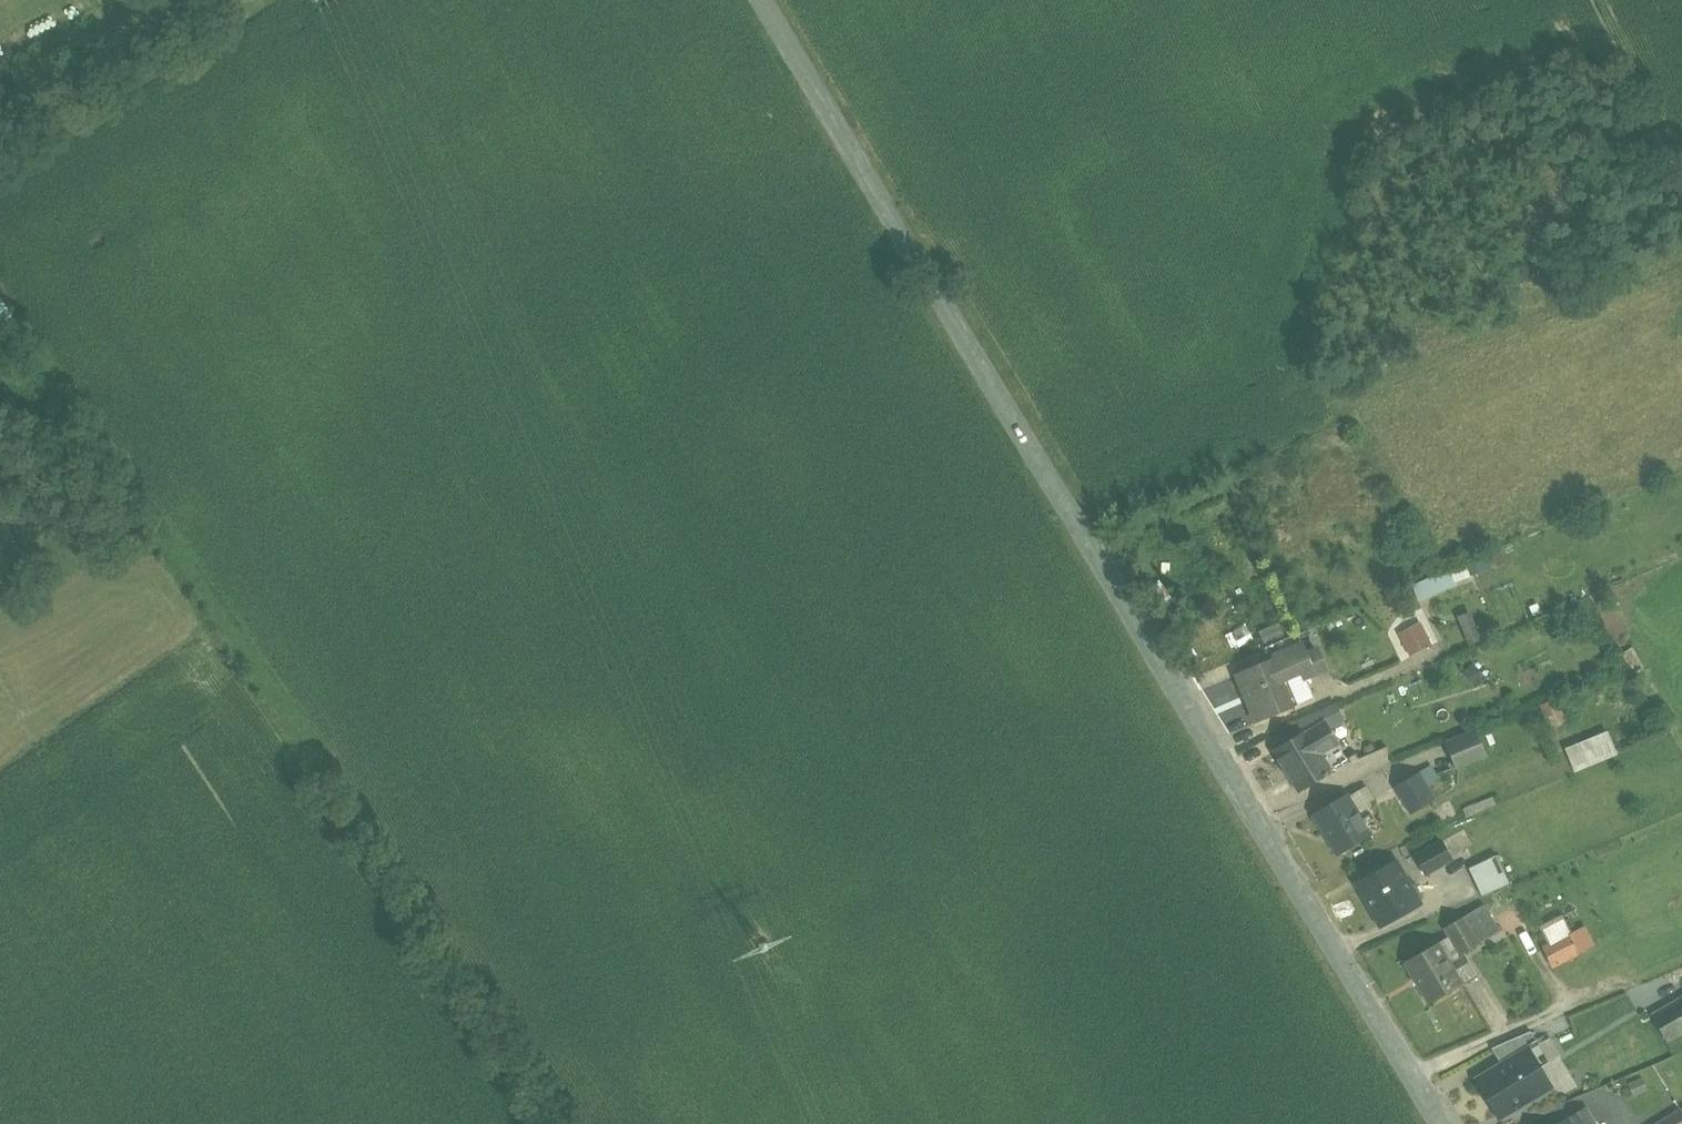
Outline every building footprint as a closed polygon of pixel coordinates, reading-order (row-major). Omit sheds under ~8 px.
[(1486,556),(1449,572),(1454,582),(1490,567),(1486,556)] [(1449,572),(1415,586),(1420,598),(1454,584),(1454,582),(1449,572)] [(1551,597),(1528,607),(1532,616),(1555,606),(1551,597)] [(1470,612),(1459,617),(1470,644),(1481,640),(1470,612)] [(1422,623),(1400,633),(1411,657),(1433,646),(1422,623)] [(1298,634),(1265,648),(1270,661),(1303,646),(1298,634)] [(1303,646),(1270,661),(1237,675),(1258,723),(1292,708),(1292,707),(1280,680),(1303,670),(1306,676),(1326,668),(1319,651),(1307,656),(1303,646)] [(1644,666),(1632,647),(1623,653),(1635,672),(1644,666)] [(1487,677),(1476,665),(1467,673),(1478,685),(1487,677)] [(1303,670),(1280,680),(1292,707),(1315,697),(1306,676),(1303,670)] [(1556,698),(1540,705),(1550,728),(1566,722),(1556,698)] [(1337,704),(1300,719),(1306,733),(1307,736),(1329,727),(1344,720),(1337,704)] [(1329,727),(1307,736),(1306,733),(1277,751),(1301,790),(1324,776),(1325,778),(1330,775),(1329,774),(1333,771),(1332,770),(1349,760),(1329,727)] [(1477,728),(1447,741),(1457,767),(1488,754),(1477,728)] [(1607,731),(1566,748),(1576,772),(1617,755),(1607,731)] [(1431,766),(1397,786),(1414,813),(1436,800),(1428,786),(1440,779),(1431,766)] [(1348,795),(1316,815),(1340,854),(1382,828),(1373,813),(1363,819),(1348,795)] [(1492,796),(1463,808),(1467,818),(1496,806),(1492,796)] [(1443,842),(1418,856),(1427,873),(1453,858),(1443,842)] [(1498,855),(1470,868),(1484,896),(1512,884),(1498,855)] [(1396,862),(1360,882),(1385,925),(1421,905),(1412,888),(1396,862)] [(1420,883),(1412,888),(1419,902),(1428,896),(1420,883)] [(1485,905),(1447,927),(1452,936),(1462,954),(1481,943),(1473,928),(1492,917),(1485,905)] [(1492,917),(1473,928),(1481,943),(1500,932),(1492,917)] [(1452,936),(1440,943),(1451,961),(1462,954),(1452,936)] [(1570,936),(1546,948),(1554,964),(1578,952),(1570,936)] [(1440,943),(1407,962),(1431,1003),(1464,983),(1451,961),(1440,943)] [(1654,1018),(1667,1040),(1681,1032),(1681,1002),(1654,1018)] [(1533,1031),(1494,1048),(1504,1065),(1530,1049),(1531,1050),(1541,1044),(1533,1031)] [(1504,1065),(1479,1080),(1501,1117),(1552,1086),(1531,1050),(1530,1049),(1504,1065)] [(1644,1078),(1631,1084),(1635,1095),(1649,1089),(1644,1078)] [(1559,1123),(1598,1123),(1588,1107),(1559,1123)] [(1659,1123),(1681,1123),(1681,1110),(1659,1123)]
